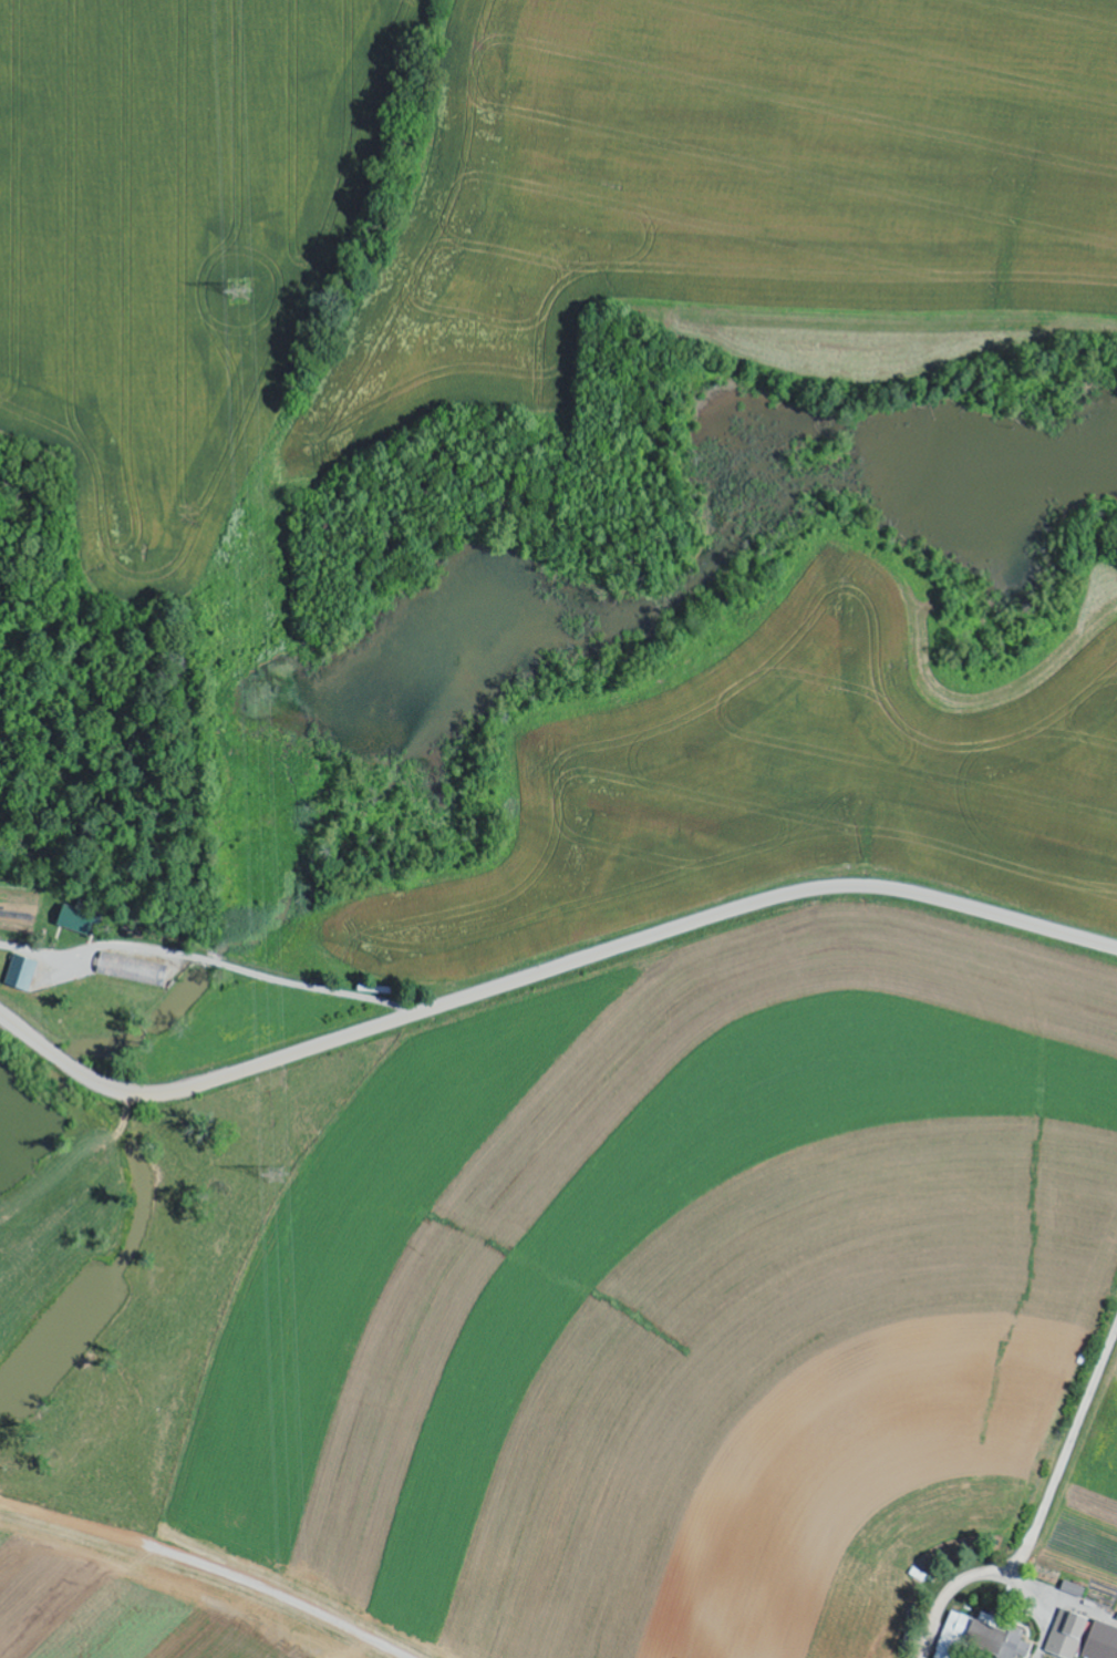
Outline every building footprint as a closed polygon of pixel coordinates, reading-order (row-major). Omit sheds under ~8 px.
[(90,936),(95,917),(63,907),(57,926),(90,936)] [(167,966),(101,952),(96,974),(163,988),(167,966)] [(38,962),(14,954),(4,985),(29,992),(38,962)] [(1061,1591),(1081,1599),(1086,1590),(1065,1581),(1061,1591)] [(1062,1657),(1075,1657),(1076,1655),(1084,1657),(1097,1657),(1107,1628),(1060,1611),(1045,1652),(1062,1657)] [(963,1645),(1002,1657),(1014,1657),(1015,1655),(1025,1657),(1028,1657),(1032,1645),(1021,1642),(1024,1631),(1011,1627),(1010,1631),(950,1612),(936,1657),(959,1657),(963,1645)]
